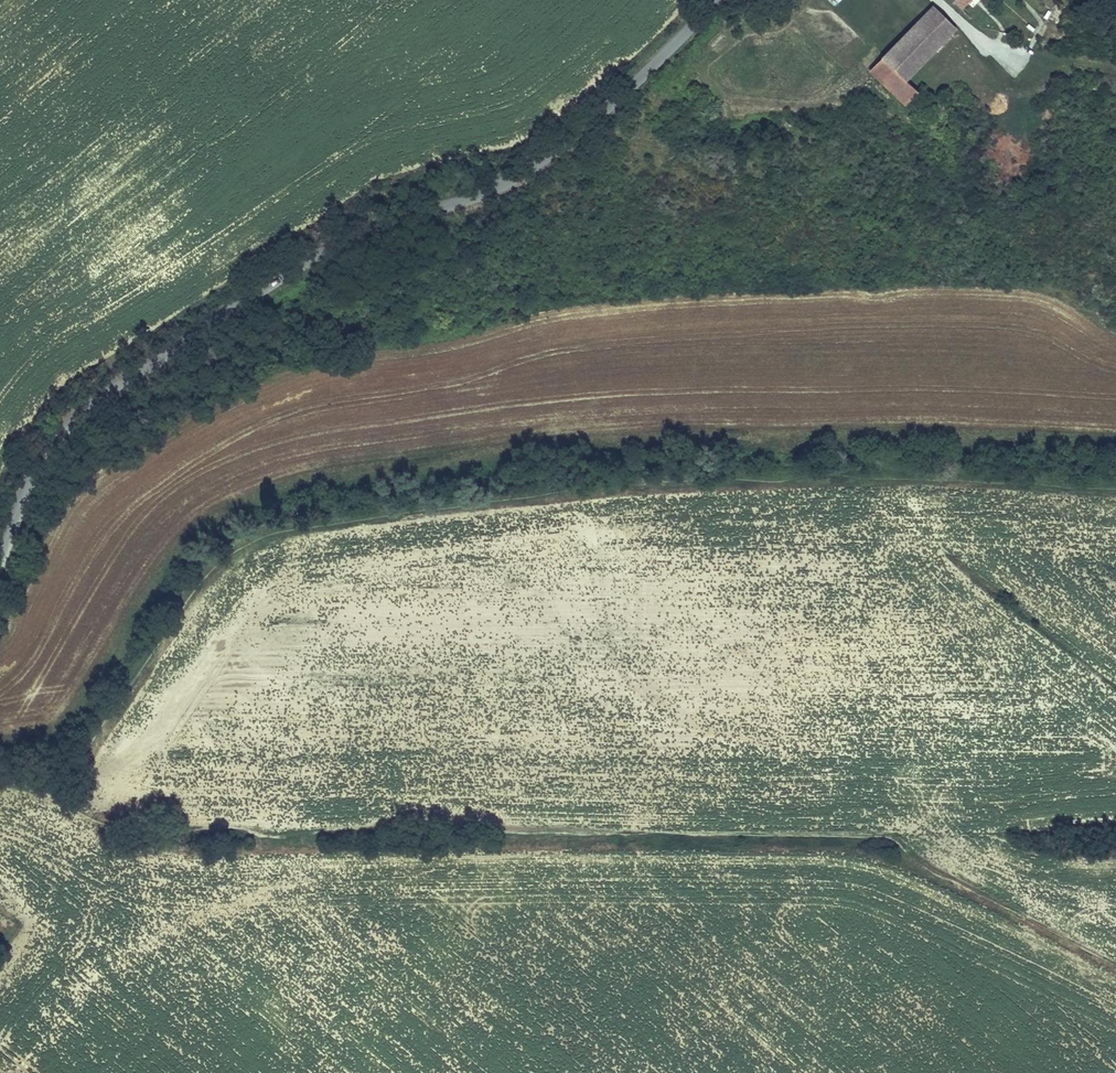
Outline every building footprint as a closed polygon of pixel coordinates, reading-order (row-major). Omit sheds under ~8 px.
[(964,14),(979,0),(950,0),(964,14)] [(936,2),(881,58),(903,80),(957,24),(936,2)] [(904,99),(913,90),(903,80),(881,58),(880,57),(871,66),(904,99)]
